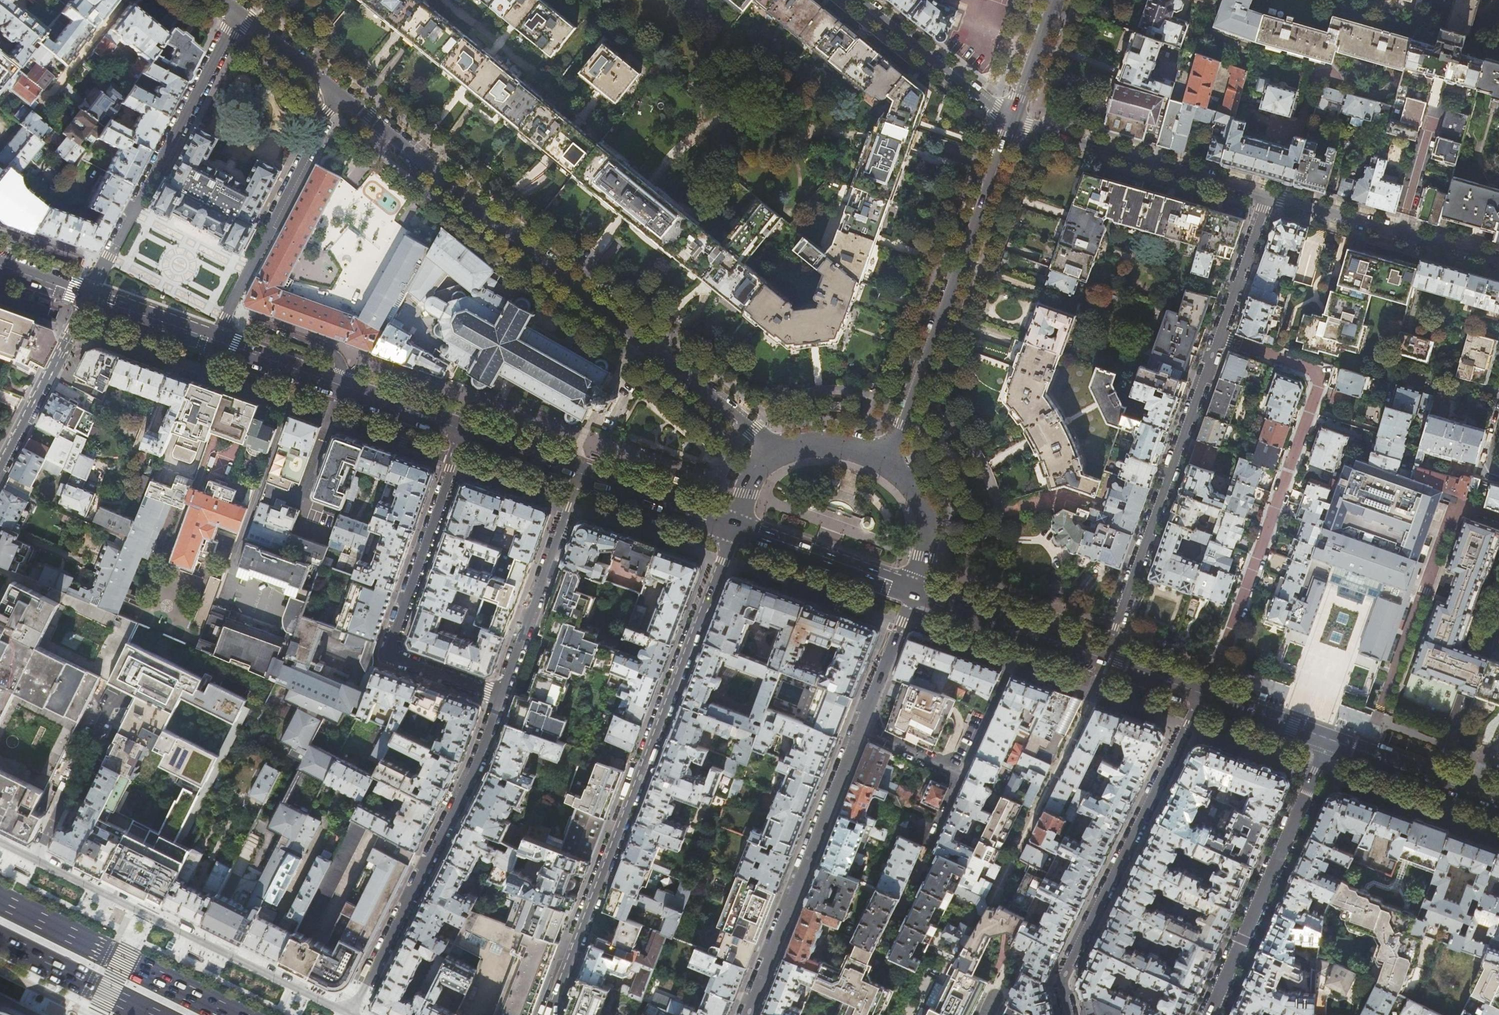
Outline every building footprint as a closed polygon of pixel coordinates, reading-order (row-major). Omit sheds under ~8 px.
[(35,36),(39,40),(42,36),(47,29),(23,10),(22,11),(12,2),(13,0),(0,0),(0,8),(35,36)] [(66,5),(66,6),(61,13),(71,21),(53,44),(42,36),(39,40),(37,42),(53,55),(66,66),(81,46),(96,27),(105,15),(113,5),(117,0),(70,0),(66,5)] [(366,1),(401,30),(443,64),(467,35),(424,0),(366,0),(366,1)] [(492,5),(554,55),(559,48),(561,49),(564,45),(563,45),(578,27),(545,0),(496,0),(492,5)] [(745,11),(754,0),(732,0),(745,11)] [(872,95),(874,97),(876,97),(877,95),(882,99),(886,99),(889,95),(906,74),(893,63),(853,31),(815,0),(756,0),(872,95)] [(905,11),(905,12),(916,21),(916,20),(933,34),(933,33),(938,37),(938,38),(938,39),(939,39),(940,40),(941,41),(942,41),(943,41),(944,41),(945,40),(946,40),(947,39),(947,38),(948,38),(948,36),(948,35),(947,34),(950,26),(952,27),(958,10),(941,4),(942,0),(892,0),(905,11)] [(1150,1),(1146,12),(1142,24),(1143,26),(1145,27),(1142,33),(1180,47),(1189,24),(1187,21),(1173,15),(1175,10),(1178,11),(1182,9),(1184,3),(1183,0),(1148,0),(1150,1)] [(1214,28),(1256,42),(1257,40),(1264,13),(1250,8),(1252,0),(1224,0),(1214,28)] [(1445,28),(1467,35),(1470,35),(1480,0),(1454,0),(1445,28)] [(172,28),(179,20),(172,14),(171,14),(170,13),(169,14),(168,14),(167,14),(157,25),(144,15),(130,3),(114,22),(87,58),(100,69),(112,54),(110,52),(119,41),(123,44),(124,44),(125,44),(126,44),(127,43),(137,51),(136,53),(140,56),(129,69),(128,69),(124,75),(134,83),(140,73),(148,63),(160,43),(172,28)] [(0,8),(0,24),(1,25),(0,26),(0,31),(2,33),(1,34),(2,36),(9,41),(11,41),(12,40),(14,41),(16,41),(17,45),(7,57),(18,66),(20,64),(27,55),(32,48),(28,45),(35,36),(0,8)] [(1406,67),(1414,39),(1334,16),(1329,32),(1293,22),(1295,18),(1296,17),(1288,15),(1288,16),(1289,16),(1287,20),(1264,13),(1257,40),(1333,63),(1337,47),(1406,67)] [(1462,53),(1467,35),(1445,28),(1442,27),(1437,46),(1414,39),(1406,67),(1401,84),(1428,92),(1445,97),(1452,99),(1473,105),(1478,88),(1486,60),(1462,53)] [(185,81),(201,52),(188,41),(172,28),(160,43),(148,63),(185,81)] [(1142,33),(1136,31),(1135,33),(1134,32),(1131,40),(1133,41),(1130,50),(1128,49),(1126,54),(1124,59),(1126,60),(1123,69),(1121,68),(1120,73),(1118,76),(1120,77),(1119,78),(1135,83),(1140,85),(1171,95),(1175,82),(1164,78),(1163,82),(1151,77),(1160,52),(1164,54),(1163,56),(1180,62),(1184,49),(1180,47),(1142,33)] [(467,35),(443,64),(510,119),(521,128),(544,98),(467,35)] [(48,61),(53,55),(37,42),(32,48),(27,55),(43,67),(48,61)] [(1491,42),(1486,60),(1478,88),(1494,92),(1492,97),(1498,99),(1498,44),(1491,42)] [(618,103),(642,73),(605,43),(581,72),(618,103)] [(573,67),(581,73),(593,55),(585,50),(573,67)] [(3,85),(17,68),(18,66),(7,57),(0,52),(0,89),(3,85)] [(1246,76),(1248,71),(1231,65),(1230,71),(1234,72),(1224,108),(1220,106),(1222,100),(1211,96),(1221,61),(1197,53),(1185,100),(1213,110),(1235,117),(1243,89),(1246,76)] [(27,76),(42,89),(48,81),(53,75),(43,67),(27,55),(20,64),(26,65),(32,70),(27,76)] [(167,116),(185,81),(148,63),(140,73),(161,84),(160,86),(159,86),(158,86),(157,86),(156,86),(155,87),(155,88),(154,88),(154,89),(154,90),(154,91),(154,92),(151,91),(149,93),(133,85),(126,94),(126,95),(167,116)] [(37,95),(42,89),(27,76),(17,68),(3,85),(14,93),(34,108),(38,103),(34,99),(37,95)] [(916,82),(906,74),(889,95),(894,100),(888,119),(915,129),(917,121),(920,113),(923,106),(927,95),(925,89),(916,82)] [(1260,108),(1291,116),(1293,110),(1295,110),(1297,102),(1295,101),(1297,92),(1269,84),(1270,80),(1259,77),(1255,92),(1264,94),(1260,108)] [(1108,112),(1103,129),(1124,134),(1144,140),(1149,123),(1156,125),(1164,97),(1121,85),(1121,86),(1115,84),(1113,90),(1111,90),(1110,94),(1111,94),(1110,99),(1108,103),(1107,103),(1106,105),(1108,106),(1107,112),(1108,112)] [(1426,107),(1428,102),(1425,101),(1428,92),(1401,84),(1395,106),(1405,109),(1424,114),(1426,107)] [(1317,107),(1314,116),(1324,119),(1330,100),(1344,104),(1342,112),(1354,115),(1351,123),(1359,125),(1369,128),(1376,105),(1379,105),(1380,102),(1323,86),(1317,107)] [(111,116),(118,106),(111,101),(113,98),(105,92),(103,94),(94,88),(89,94),(86,97),(85,98),(78,107),(96,121),(103,112),(110,118),(111,116)] [(149,150),(167,116),(126,95),(120,103),(140,114),(131,130),(109,119),(104,126),(149,150)] [(544,98),(521,128),(552,153),(576,173),(600,144),(544,98)] [(1171,148),(1184,102),(1170,98),(1162,126),(1160,136),(1157,144),(1164,146),(1171,148)] [(1209,122),(1213,110),(1185,100),(1184,102),(1171,148),(1179,150),(1194,154),(1200,134),(1194,132),(1196,124),(1202,126),(1208,123),(1209,122)] [(121,109),(118,106),(111,116),(115,118),(121,109)] [(78,107),(77,107),(74,111),(71,115),(74,117),(62,132),(67,136),(78,144),(79,143),(84,138),(84,137),(85,136),(86,137),(90,133),(96,138),(97,137),(104,127),(96,121),(78,107)] [(1424,114),(1405,109),(1401,121),(1420,126),(1422,120),(1424,114)] [(1463,143),(1470,116),(1449,109),(1445,122),(1441,137),(1463,143)] [(23,126),(33,134),(42,141),(53,128),(49,125),(44,121),(44,120),(40,117),(31,110),(20,124),(23,126)] [(1234,118),(1235,117),(1213,110),(1209,122),(1212,123),(1213,121),(1215,122),(1214,125),(1211,126),(1211,129),(1212,131),(1211,134),(1213,135),(1206,158),(1213,160),(1222,162),(1234,118)] [(854,186),(890,199),(897,179),(903,162),(909,145),(915,129),(888,119),(883,117),(877,134),(872,132),(859,168),(860,168),(854,186)] [(1247,122),(1234,118),(1222,162),(1253,171),(1294,183),(1307,139),(1296,136),(1294,137),(1291,148),(1243,134),(1247,122)] [(1401,121),(1391,118),(1387,131),(1417,140),(1419,131),(1420,126),(1401,121)] [(1321,133),(1312,124),(1307,139),(1294,183),(1309,187),(1326,192),(1338,150),(1330,142),(1326,156),(1327,158),(1326,160),(1324,160),(1324,159),(1323,156),(1315,153),(1321,133)] [(33,134),(23,126),(0,154),(0,161),(2,163),(0,165),(0,175),(33,134)] [(131,185),(149,150),(104,126),(104,127),(97,137),(118,149),(106,171),(131,185)] [(255,222),(282,171),(276,168),(277,168),(266,162),(266,163),(261,160),(248,184),(234,177),(234,176),(221,169),(220,170),(207,163),(219,138),(214,136),(214,135),(204,130),(198,128),(172,178),(169,177),(154,206),(158,208),(157,210),(169,215),(169,214),(173,216),(176,212),(179,213),(178,214),(180,215),(181,214),(193,220),(192,222),(194,223),(195,222),(206,227),(205,229),(208,230),(209,229),(220,235),(219,236),(222,237),(222,236),(226,238),(223,242),(227,244),(226,245),(238,252),(239,251),(243,252),(258,223),(255,222)] [(33,230),(46,211),(10,182),(31,157),(33,158),(41,149),(39,147),(43,142),(42,141),(33,134),(0,175),(0,215),(4,219),(33,230)] [(75,168),(77,165),(72,161),(82,148),(78,144),(67,136),(59,145),(55,151),(75,168)] [(1456,165),(1463,143),(1441,137),(1439,136),(1435,148),(1433,158),(1456,165)] [(616,157),(600,144),(576,173),(624,212),(676,254),(700,225),(683,212),(684,211),(656,188),(655,189),(630,168),(630,167),(617,156),(616,157)] [(1379,162),(1380,158),(1373,156),(1370,165),(1368,164),(1364,175),(1356,181),(1343,177),(1340,187),(1338,194),(1337,194),(1337,195),(1354,200),(1367,204),(1379,162)] [(1387,165),(1379,162),(1367,204),(1383,208),(1396,212),(1400,198),(1403,185),(1383,179),(1387,165)] [(374,352),(391,322),(409,290),(432,248),(408,234),(360,317),(356,315),(355,315),(321,303),(283,290),(342,176),(318,164),(259,276),(258,276),(245,302),(247,307),(274,317),(275,316),(345,342),(374,352)] [(110,225),(131,185),(106,171),(88,206),(99,214),(97,218),(110,225)] [(1061,243),(1052,268),(1080,278),(1088,281),(1106,227),(1105,224),(1104,223),(1106,217),(1108,215),(1115,218),(1116,220),(1200,244),(1210,208),(1190,203),(1142,189),(1086,173),(1081,187),(1071,215),(1061,243)] [(1498,242),(1498,192),(1453,178),(1448,194),(1442,215),(1477,225),(1498,231),(1496,241),(1498,242)] [(826,253),(861,281),(877,237),(890,199),(854,186),(835,242),(826,253)] [(1423,206),(1419,219),(1425,220),(1439,224),(1442,215),(1448,194),(1439,192),(1438,189),(1430,187),(1428,189),(1424,188),(1421,199),(1419,205),(1423,206)] [(700,225),(676,254),(706,279),(745,310),(768,282),(746,263),(783,218),(760,199),(723,244),(700,225)] [(98,248),(110,225),(97,218),(94,223),(83,218),(83,216),(80,215),(79,217),(50,206),(46,211),(33,230),(91,251),(92,251),(93,251),(94,251),(95,250),(96,250),(97,249),(98,248)] [(1225,213),(1210,208),(1200,244),(1198,249),(1215,253),(1231,258),(1245,218),(1225,213)] [(1276,222),(1267,248),(1287,255),(1289,249),(1291,248),(1292,247),(1293,248),(1299,250),(1302,251),(1309,226),(1293,222),(1282,219),(1276,222)] [(477,288),(479,288),(481,284),(490,289),(491,287),(494,288),(501,275),(495,271),(494,267),(444,227),(432,248),(409,290),(425,304),(425,303),(426,303),(427,301),(427,300),(428,298),(429,297),(428,296),(430,295),(431,296),(433,296),(435,296),(437,296),(438,295),(439,296),(439,297),(449,303),(449,302),(448,300),(450,298),(451,300),(452,300),(452,298),(452,295),(453,293),(453,292),(454,291),(455,292),(457,290),(460,290),(461,290),(462,289),(463,290),(463,291),(465,292),(466,294),(467,296),(469,295),(469,293),(471,294),(471,296),(473,297),(475,295),(474,293),(473,292),(474,290),(475,288),(477,288)] [(768,282),(745,310),(776,336),(790,348),(806,345),(807,346),(823,344),(823,343),(840,341),(846,325),(856,296),(861,281),(826,253),(805,236),(795,249),(825,273),(817,296),(817,297),(818,298),(818,299),(820,300),(818,305),(796,308),(794,306),(794,305),(794,304),(794,303),(793,302),(768,282)] [(1283,273),(1295,276),(1298,265),(1288,262),(1289,256),(1287,255),(1267,248),(1258,272),(1277,279),(1278,280),(1280,281),(1283,273)] [(1363,254),(1363,252),(1349,248),(1337,290),(1340,291),(1351,251),(1363,254)] [(1196,258),(1192,272),(1208,276),(1211,266),(1215,253),(1198,249),(1196,258)] [(1414,285),(1419,268),(1409,265),(1372,254),(1363,252),(1363,254),(1351,251),(1340,291),(1337,290),(1335,290),(1329,313),(1325,312),(1324,312),(1323,315),(1313,313),(1313,315),(1312,319),(1304,316),(1299,334),(1294,332),(1292,337),(1297,338),(1297,340),(1304,342),(1303,345),(1313,348),(1318,350),(1318,352),(1319,353),(1320,347),(1339,353),(1340,349),(1346,350),(1347,349),(1357,352),(1365,325),(1368,326),(1368,325),(1360,323),(1369,293),(1370,293),(1370,294),(1372,295),(1373,293),(1377,295),(1376,296),(1378,297),(1378,295),(1392,299),(1393,296),(1410,301),(1414,285)] [(1443,265),(1422,258),(1419,268),(1414,285),(1462,300),(1470,272),(1443,265)] [(1080,278),(1052,268),(1048,280),(1045,286),(1073,296),(1080,278)] [(1250,295),(1277,305),(1279,299),(1280,298),(1280,297),(1279,297),(1279,296),(1279,295),(1278,294),(1277,293),(1276,292),(1275,292),(1276,290),(1278,290),(1281,281),(1280,281),(1278,280),(1277,279),(1258,272),(1250,295)] [(1470,272),(1462,300),(1462,301),(1498,311),(1498,281),(1470,272)] [(609,413),(618,397),(616,396),(617,394),(604,387),(605,385),(604,384),(608,376),(611,377),(612,375),(610,374),(611,372),(608,371),(609,369),(608,368),(608,367),(609,366),(609,364),(608,362),(607,360),(605,359),(603,359),(601,359),(599,359),(598,360),(597,360),(596,361),(595,361),(594,363),(586,358),(587,357),(585,355),(584,357),(577,353),(577,351),(575,350),(574,351),(567,347),(567,346),(565,344),(565,346),(557,341),(558,340),(556,339),(555,340),(547,336),(548,334),(546,333),(545,335),(537,330),(538,329),(531,325),(528,323),(533,314),(535,315),(536,313),(534,312),(535,311),(533,309),(532,311),(531,310),(531,309),(530,309),(531,307),(531,306),(531,304),(531,303),(532,302),(531,300),(530,301),(523,297),(523,296),(521,296),(521,297),(519,298),(518,299),(517,300),(516,301),(515,301),(513,300),(514,299),(512,298),(511,299),(509,298),(509,299),(503,296),(504,295),(502,294),(501,295),(493,290),(494,288),(491,287),(490,289),(481,284),(479,288),(477,288),(475,288),(474,290),(473,292),(474,293),(475,295),(473,297),(471,296),(471,294),(469,293),(469,295),(467,296),(466,294),(465,292),(463,291),(463,290),(462,289),(461,290),(460,290),(457,290),(455,292),(454,291),(453,292),(453,293),(452,295),(452,298),(452,300),(451,300),(450,298),(448,300),(449,302),(449,303),(439,297),(439,296),(438,295),(437,296),(435,296),(433,296),(431,296),(430,295),(428,296),(429,297),(428,298),(427,300),(427,301),(426,303),(425,303),(425,304),(425,305),(426,305),(427,307),(428,309),(430,310),(429,311),(431,312),(431,311),(441,317),(441,318),(438,317),(438,320),(441,320),(440,321),(439,322),(437,324),(435,326),(434,326),(434,328),(435,328),(435,330),(436,333),(437,334),(436,335),(438,336),(438,335),(441,336),(443,336),(445,336),(445,338),(444,339),(445,341),(447,340),(449,341),(448,343),(446,343),(444,344),(443,345),(443,347),(443,348),(444,350),(443,351),(441,354),(451,360),(452,363),(453,361),(459,364),(461,365),(461,367),(463,368),(463,367),(469,370),(468,371),(470,372),(469,374),(471,375),(472,374),(474,375),(475,376),(474,377),(474,378),(474,380),(474,382),(473,382),(474,384),(475,383),(476,385),(478,386),(479,387),(481,387),(482,389),(483,388),(483,387),(486,386),(488,385),(488,383),(489,384),(490,383),(491,384),(490,386),(492,387),(493,385),(495,386),(496,384),(494,383),(500,374),(510,380),(511,379),(518,383),(517,384),(519,386),(520,384),(528,388),(527,390),(529,391),(530,389),(538,394),(537,395),(539,396),(540,395),(548,399),(547,401),(549,402),(550,401),(558,405),(557,406),(559,407),(560,406),(568,410),(567,412),(567,413),(567,414),(567,415),(567,417),(568,418),(569,420),(570,421),(572,422),(574,422),(576,422),(578,421),(579,419),(580,420),(582,418),(584,420),(585,418),(587,419),(589,417),(586,416),(591,408),(592,408),(593,407),(606,414),(607,412),(609,413)] [(1180,314),(1169,310),(1148,367),(1141,365),(1136,380),(1164,389),(1165,390),(1182,396),(1190,373),(1183,370),(1187,358),(1204,312),(1210,296),(1187,289),(1180,314)] [(1329,313),(1335,290),(1332,289),(1325,312),(1329,313)] [(1275,345),(1277,338),(1270,336),(1268,337),(1267,342),(1265,341),(1270,324),(1268,323),(1269,320),(1271,321),(1272,319),(1269,318),(1272,312),(1274,313),(1277,305),(1250,295),(1237,332),(1275,345)] [(1409,304),(1410,301),(1393,296),(1392,299),(1409,304)] [(717,297),(712,304),(719,308),(724,302),(717,297)] [(1032,325),(1026,340),(1061,353),(1062,353),(1076,315),(1040,302),(1037,310),(1032,325)] [(0,312),(0,351),(12,355),(15,345),(21,347),(30,322),(0,312)] [(409,341),(413,334),(402,328),(404,325),(396,320),(394,324),(391,322),(374,352),(397,361),(409,341)] [(15,345),(12,355),(11,357),(10,358),(29,367),(31,363),(40,367),(47,352),(53,340),(50,330),(30,322),(21,347),(15,345)] [(1401,332),(1395,351),(1426,360),(1432,341),(1401,332)] [(1498,340),(1468,332),(1456,375),(1486,384),(1486,383),(1485,382),(1490,363),(1497,341),(1498,341),(1498,340)] [(1048,484),(1049,488),(1065,483),(1096,494),(1101,479),(1085,473),(1084,470),(1083,466),(1082,463),(1081,459),(1080,456),(1079,453),(1077,448),(1075,443),(1073,439),(1071,435),(1069,430),(1067,425),(1065,421),(1063,418),(1061,415),(1059,411),(1057,408),(1056,406),(1053,403),(1051,399),(1049,396),(1047,393),(1061,353),(1026,340),(1021,356),(1009,389),(1005,400),(1007,403),(1010,406),(1013,409),(1016,414),(1019,418),(1022,423),(1025,427),(1028,432),(1029,435),(1028,436),(1030,441),(1033,447),(1035,446),(1036,450),(1038,453),(1039,457),(1041,461),(1042,465),(1044,469),(1045,473),(1046,477),(1047,481),(1048,484)] [(443,377),(452,363),(451,360),(441,354),(443,351),(436,348),(433,354),(409,341),(397,361),(443,377)] [(90,381),(108,390),(112,381),(122,355),(101,348),(90,350),(84,363),(79,373),(91,379),(90,381)] [(1241,355),(1230,352),(1220,378),(1241,384),(1244,377),(1245,376),(1246,376),(1247,375),(1248,374),(1249,373),(1249,372),(1249,371),(1253,360),(1241,355)] [(122,355),(112,381),(160,400),(160,399),(168,402),(163,415),(164,418),(166,419),(160,434),(149,430),(142,447),(163,455),(175,427),(194,381),(122,355)] [(1263,363),(1253,360),(1249,371),(1259,374),(1263,363)] [(1117,373),(1098,366),(1091,386),(1108,422),(1120,426),(1124,414),(1126,408),(1127,406),(1125,405),(1114,383),(1117,373)] [(1370,377),(1342,368),(1339,377),(1335,388),(1351,393),(1360,396),(1363,388),(1366,389),(1370,377)] [(1268,381),(1263,392),(1270,394),(1296,404),(1300,395),(1302,386),(1302,384),(1301,382),(1277,374),(1274,383),(1268,381)] [(1241,384),(1220,378),(1207,416),(1229,424),(1243,385),(1241,384)] [(1164,389),(1136,380),(1131,395),(1145,400),(1144,402),(1147,403),(1146,405),(1147,406),(1148,407),(1143,420),(1170,430),(1182,396),(1165,390),(1164,389)] [(194,381),(175,427),(209,439),(213,429),(226,393),(194,381)] [(1391,383),(1386,382),(1384,390),(1380,402),(1386,404),(1413,412),(1418,414),(1419,408),(1430,411),(1434,396),(1398,385),(1394,396),(1388,394),(1391,383)] [(1351,393),(1335,388),(1331,401),(1347,406),(1351,393)] [(89,435),(97,415),(79,405),(80,402),(71,398),(70,401),(65,398),(54,393),(50,401),(44,412),(89,435)] [(260,405),(226,393),(213,429),(246,441),(260,405)] [(1296,404),(1270,394),(1266,404),(1271,406),(1267,417),(1289,425),(1293,415),(1296,404)] [(1382,419),(1378,433),(1405,442),(1413,412),(1386,404),(1382,419)] [(267,407),(260,405),(246,441),(243,450),(248,451),(250,447),(251,447),(251,448),(251,449),(251,451),(252,452),(253,453),(255,453),(256,454),(258,454),(259,454),(261,454),(263,453),(264,452),(265,451),(266,450),(268,451),(277,428),(269,425),(270,421),(265,420),(266,418),(266,417),(266,416),(266,415),(265,413),(265,412),(267,407)] [(85,446),(89,435),(44,412),(37,425),(57,436),(55,442),(51,448),(30,439),(26,448),(47,459),(73,473),(85,446)] [(1117,436),(1113,447),(1128,452),(1158,463),(1163,447),(1170,430),(1143,420),(1128,415),(1124,414),(1120,426),(1132,431),(1136,428),(1137,425),(1140,426),(1137,436),(1133,434),(1132,438),(1136,439),(1134,442),(1117,436)] [(1425,427),(1428,417),(1418,414),(1425,427)] [(1485,431),(1485,430),(1429,414),(1428,417),(1425,427),(1420,445),(1476,461),(1480,447),(1485,431)] [(321,427),(291,416),(268,482),(289,489),(292,481),(300,484),(321,427)] [(1229,424),(1207,416),(1198,439),(1219,447),(1225,431),(1229,432),(1232,425),(1229,424)] [(1267,417),(1266,417),(1263,426),(1265,427),(1264,431),(1262,432),(1260,436),(1261,438),(1260,440),(1282,447),(1285,437),(1289,425),(1267,417)] [(1354,438),(1321,426),(1319,432),(1309,461),(1326,468),(1334,471),(1338,461),(1339,461),(1340,459),(1341,460),(1343,454),(1344,455),(1344,453),(1343,452),(1341,449),(1343,444),(1347,442),(1352,444),(1354,438)] [(354,439),(337,433),(336,436),(332,435),(318,472),(322,474),(314,494),(317,498),(343,508),(347,498),(351,488),(342,484),(350,463),(359,466),(367,443),(354,439)] [(1405,442),(1378,433),(1378,435),(1374,434),(1373,438),(1372,441),(1376,442),(1373,451),(1402,460),(1407,443),(1405,442)] [(1219,447),(1198,439),(1190,463),(1211,470),(1219,447)] [(1282,447),(1260,440),(1255,454),(1249,452),(1247,459),(1249,460),(1274,468),(1278,458),(1282,447)] [(398,454),(367,443),(359,466),(358,468),(389,479),(398,454)] [(98,452),(85,446),(73,473),(68,486),(63,496),(61,502),(80,510),(79,512),(86,515),(96,493),(83,488),(87,479),(88,479),(96,459),(95,459),(98,452)] [(1222,448),(1219,447),(1211,470),(1213,471),(1222,448)] [(32,486),(47,459),(26,448),(11,475),(32,486)] [(1473,475),(1472,474),(1471,474),(1470,474),(1470,475),(1469,475),(1468,476),(1468,477),(1463,475),(1460,476),(1460,478),(1418,466),(1419,464),(1422,462),(1425,454),(1423,450),(1419,449),(1414,464),(1412,471),(1410,478),(1442,489),(1465,498),(1468,490),(1471,491),(1473,487),(1478,488),(1480,479),(1474,477),(1474,476),(1473,475)] [(1373,451),(1372,450),(1370,456),(1368,462),(1410,478),(1412,471),(1400,467),(1402,460),(1373,451)] [(1118,475),(1126,478),(1149,487),(1158,463),(1128,452),(1125,461),(1119,459),(1118,459),(1118,460),(1117,460),(1117,461),(1117,462),(1117,463),(1117,464),(1122,466),(1118,475)] [(419,462),(398,454),(389,479),(389,480),(399,484),(397,490),(397,492),(398,493),(399,494),(395,505),(382,500),(377,514),(416,528),(435,473),(432,467),(419,462)] [(1410,478),(1368,462),(1348,455),(1341,473),(1331,503),(1329,508),(1327,514),(1325,521),(1323,526),(1320,533),(1319,537),(1316,545),(1309,564),(1307,571),(1306,574),(1303,582),(1300,590),(1299,594),(1303,595),(1306,585),(1310,587),(1309,591),(1311,592),(1308,601),(1297,597),(1296,602),(1287,625),(1309,633),(1328,580),(1340,585),(1337,594),(1363,603),(1366,594),(1378,598),(1360,651),(1382,659),(1386,661),(1421,562),(1417,561),(1442,489),(1410,478)] [(1249,460),(1247,459),(1241,457),(1233,478),(1238,480),(1255,486),(1258,478),(1261,469),(1247,464),(1249,460)] [(1211,470),(1190,463),(1185,477),(1180,491),(1223,506),(1225,502),(1227,496),(1220,493),(1219,491),(1215,490),(1211,481),(1215,471),(1213,471),(1211,470)] [(1307,484),(1304,493),(1331,503),(1341,473),(1334,471),(1326,468),(1323,476),(1332,479),(1330,485),(1311,478),(1309,481),(1309,480),(1307,484)] [(153,480),(153,478),(143,474),(142,477),(140,476),(137,482),(140,483),(139,485),(141,486),(136,498),(144,502),(147,493),(153,480)] [(351,488),(347,498),(354,500),(361,481),(360,478),(355,476),(351,488)] [(153,480),(147,493),(171,503),(184,508),(187,501),(192,487),(194,482),(181,478),(179,483),(176,482),(174,488),(153,480)] [(1112,488),(1108,499),(1141,511),(1149,487),(1126,478),(1123,487),(1117,485),(1116,489),(1112,488)] [(1228,493),(1253,502),(1254,498),(1251,497),(1253,491),(1255,486),(1238,480),(1233,478),(1232,482),(1231,485),(1228,493)] [(192,487),(187,501),(192,503),(171,561),(194,569),(206,537),(209,538),(203,556),(213,559),(219,541),(215,540),(220,524),(240,531),(248,508),(222,498),(223,496),(234,500),(238,490),(211,480),(207,491),(216,494),(216,496),(192,487)] [(464,484),(448,529),(472,538),(477,522),(476,521),(477,518),(479,517),(480,519),(489,522),(488,524),(488,525),(497,528),(509,494),(471,480),(464,484)] [(63,496),(68,486),(62,483),(58,494),(63,496)] [(1491,483),(1485,505),(1498,510),(1498,485),(1491,483)] [(7,484),(5,489),(29,501),(32,496),(7,484)] [(392,487),(387,485),(383,495),(388,497),(392,487)] [(5,489),(0,497),(0,522),(7,525),(5,529),(3,533),(0,539),(0,562),(18,570),(31,575),(92,601),(101,605),(105,596),(115,572),(115,571),(117,567),(125,547),(128,539),(120,536),(118,535),(115,542),(108,540),(98,565),(97,567),(99,568),(97,575),(99,576),(95,585),(90,587),(74,580),(75,577),(47,565),(44,570),(34,566),(35,564),(29,561),(35,547),(34,545),(19,538),(21,532),(28,518),(29,517),(23,514),(26,507),(29,501),(5,489)] [(244,503),(249,505),(255,490),(250,489),(244,503)] [(1213,534),(1217,524),(1220,515),(1222,509),(1223,506),(1180,491),(1175,505),(1170,519),(1213,534)] [(147,493),(144,502),(136,520),(128,539),(125,547),(117,567),(115,571),(115,572),(105,596),(101,605),(117,612),(143,547),(152,550),(171,503),(147,493)] [(1251,507),(1253,502),(1228,493),(1227,496),(1225,502),(1229,504),(1227,510),(1244,516),(1246,509),(1248,506),(1251,507)] [(1331,503),(1304,493),(1303,497),(1300,505),(1322,512),(1324,506),(1329,508),(1331,503)] [(518,554),(534,560),(543,535),(551,514),(548,508),(509,494),(497,528),(493,539),(491,545),(501,549),(506,536),(503,534),(506,525),(507,525),(508,524),(520,528),(512,552),(518,554)] [(1110,526),(1133,534),(1141,511),(1108,499),(1103,513),(1102,513),(1099,522),(1110,526)] [(283,508),(261,500),(247,538),(285,552),(287,546),(292,532),(300,510),(284,504),(283,508)] [(1322,512),(1300,505),(1298,510),(1296,516),(1306,520),(1323,526),(1325,521),(1320,518),(1322,512)] [(128,539),(136,520),(101,506),(93,524),(102,528),(104,523),(122,531),(120,536),(128,539)] [(26,507),(23,514),(29,517),(32,511),(26,507)] [(1063,509),(1054,515),(1053,535),(1051,540),(1056,547),(1060,547),(1062,546),(1063,547),(1078,552),(1088,526),(1084,525),(1081,521),(1087,517),(1089,512),(1079,508),(1076,514),(1063,509)] [(1220,515),(1217,524),(1242,533),(1243,528),(1241,527),(1242,522),(1244,516),(1227,510),(1224,517),(1220,515)] [(341,513),(332,537),(365,548),(366,546),(366,544),(370,533),(372,529),(373,525),(341,513)] [(361,559),(356,575),(376,582),(378,576),(381,578),(380,583),(395,588),(416,528),(377,514),(373,525),(372,529),(384,533),(382,538),(382,541),(379,547),(378,551),(376,556),(375,560),(373,563),(361,559)] [(1476,693),(1488,658),(1460,649),(1473,613),(1472,613),(1483,581),(1498,536),(1498,529),(1466,517),(1448,568),(1457,572),(1453,582),(1446,603),(1437,599),(1412,670),(1423,674),(1456,686),(1462,689),(1476,693)] [(1192,592),(1199,572),(1203,563),(1211,539),(1213,534),(1170,519),(1161,544),(1149,577),(1171,585),(1192,592)] [(1323,526),(1306,520),(1302,529),(1299,539),(1316,545),(1319,537),(1315,536),(1317,532),(1320,533),(1323,526)] [(607,581),(615,556),(623,535),(585,521),(578,525),(572,544),(564,565),(580,571),(582,566),(591,569),(590,575),(607,581)] [(1088,526),(1078,552),(1091,557),(1098,559),(1110,526),(1099,522),(1096,529),(1088,526)] [(1217,524),(1213,534),(1211,539),(1226,544),(1233,547),(1235,540),(1237,536),(1240,537),(1242,533),(1217,524)] [(1112,564),(1121,567),(1127,551),(1133,534),(1110,526),(1098,559),(1112,564)] [(448,529),(435,566),(489,586),(493,575),(494,574),(484,570),(483,572),(469,567),(475,552),(489,557),(488,558),(498,562),(502,550),(502,549),(501,549),(491,545),(480,541),(472,538),(448,529)] [(302,558),(308,561),(310,554),(324,559),(329,546),(292,532),(287,546),(304,552),(302,558)] [(375,534),(370,533),(366,544),(371,546),(372,544),(375,537),(374,537),(375,534)] [(482,535),(480,541),(491,545),(493,539),(482,535)] [(623,535),(615,556),(628,561),(628,562),(629,562),(629,564),(629,565),(630,566),(635,569),(647,573),(646,576),(648,577),(658,547),(623,535)] [(1288,556),(1292,558),(1309,564),(1316,545),(1299,539),(1295,537),(1292,545),(1296,546),(1295,549),(1291,548),(1288,556)] [(1226,544),(1211,539),(1203,563),(1212,566),(1220,569),(1236,575),(1239,566),(1220,559),(1223,551),(1226,544)] [(274,673),(281,675),(304,614),(312,590),(304,587),(312,564),(299,559),(298,560),(261,547),(261,545),(248,541),(240,565),(253,569),(254,568),(291,581),(290,583),(298,586),(286,618),(286,620),(286,622),(287,623),(287,625),(289,627),(290,628),(285,638),(229,617),(231,612),(213,605),(205,627),(198,646),(272,677),(274,673)] [(658,547),(648,577),(647,580),(653,582),(654,581),(655,581),(655,580),(657,575),(671,580),(669,584),(668,583),(667,583),(667,584),(666,587),(665,587),(662,596),(661,599),(661,600),(661,601),(662,601),(663,601),(661,605),(659,604),(648,632),(674,642),(703,567),(703,566),(702,565),(702,564),(701,563),(700,562),(658,547)] [(353,549),(345,571),(356,575),(361,559),(363,553),(353,549)] [(491,629),(508,635),(517,608),(528,580),(534,560),(518,554),(509,580),(493,575),(489,586),(486,596),(501,601),(491,629)] [(1288,566),(1285,576),(1303,582),(1306,574),(1302,573),(1303,570),(1307,571),(1309,564),(1292,558),(1288,566)] [(101,605),(92,601),(31,575),(18,570),(0,562),(0,822),(26,835),(33,838),(45,815),(35,810),(43,795),(61,759),(68,745),(102,676),(109,680),(134,631),(134,630),(138,621),(117,612),(101,605)] [(309,589),(312,590),(322,566),(318,565),(309,589)] [(580,571),(564,565),(556,586),(550,604),(543,623),(549,625),(546,633),(556,636),(553,644),(551,649),(548,648),(540,670),(530,699),(517,695),(508,721),(527,729),(534,731),(560,740),(562,735),(569,714),(553,708),(558,696),(560,697),(574,665),(587,670),(591,661),(613,670),(618,658),(621,648),(599,639),(601,633),(582,624),(588,612),(590,613),(598,594),(582,587),(582,576),(580,571)] [(435,566),(421,604),(445,613),(459,618),(464,619),(476,624),(478,618),(467,614),(469,609),(449,601),(450,598),(454,599),(456,599),(460,588),(485,597),(486,596),(489,586),(435,566)] [(1199,572),(1192,592),(1200,595),(1210,598),(1220,569),(1212,566),(1209,576),(1199,572)] [(1220,569),(1210,598),(1215,600),(1225,604),(1231,589),(1236,575),(1220,569)] [(376,582),(356,575),(338,626),(341,628),(377,640),(395,588),(380,583),(376,582)] [(730,578),(707,640),(739,652),(754,616),(782,627),(769,664),(782,669),(782,667),(806,600),(750,580),(738,576),(737,576),(736,575),(735,575),(734,575),(733,576),(732,576),(731,577),(730,578)] [(1275,595),(1296,602),(1297,597),(1299,594),(1295,592),(1296,589),(1300,590),(1303,582),(1285,576),(1281,575),(1278,584),(1275,595)] [(194,623),(205,627),(213,605),(222,581),(220,580),(212,577),(211,577),(194,623)] [(1266,618),(1287,625),(1296,602),(1275,595),(1270,608),(1266,618)] [(824,607),(806,600),(782,667),(818,681),(822,672),(806,666),(805,667),(800,665),(799,661),(800,658),(802,657),(806,646),(805,644),(804,643),(805,639),(807,639),(809,639),(810,638),(831,646),(833,642),(843,613),(824,607)] [(648,606),(638,603),(630,625),(640,629),(648,606)] [(411,647),(449,661),(458,636),(458,635),(444,629),(442,630),(441,631),(439,630),(445,613),(421,604),(408,640),(410,644),(411,647)] [(876,625),(843,613),(833,642),(840,645),(833,661),(832,661),(831,663),(830,664),(827,671),(823,669),(822,672),(818,681),(820,682),(831,686),(834,679),(840,681),(837,689),(855,696),(880,633),(876,625)] [(356,704),(363,707),(370,688),(372,683),(378,666),(372,664),(370,671),(367,672),(362,685),(348,680),(345,687),(299,668),(318,619),(304,614),(281,675),(279,680),(292,686),(347,709),(353,712),(356,704)] [(456,630),(459,631),(462,625),(464,619),(459,618),(455,628),(456,630)] [(474,629),(476,624),(464,619),(462,625),(474,629)] [(338,626),(328,623),(326,626),(340,631),(341,628),(338,626)] [(674,642),(648,632),(640,629),(630,625),(626,634),(648,643),(647,645),(645,645),(644,646),(641,653),(642,654),(643,655),(642,657),(621,648),(618,658),(661,677),(667,660),(674,642)] [(458,636),(449,661),(488,675),(495,672),(501,655),(508,635),(491,629),(485,627),(478,644),(458,636)] [(911,638),(955,654),(958,646),(915,631),(915,633),(912,634),(910,634),(901,658),(895,672),(897,673),(911,638)] [(1290,637),(1284,635),(1281,642),(1287,644),(1290,637)] [(897,673),(895,677),(896,677),(911,682),(920,660),(936,666),(930,680),(918,676),(915,683),(920,685),(943,693),(943,692),(959,655),(955,654),(911,638),(897,673)] [(769,664),(739,652),(707,640),(683,703),(759,731),(762,724),(756,721),(757,717),(763,720),(768,707),(778,679),(771,677),(773,673),(779,675),(782,669),(769,664)] [(177,664),(130,641),(111,679),(129,688),(138,693),(143,695),(174,711),(182,695),(235,722),(246,699),(177,664)] [(969,703),(984,710),(1002,670),(959,655),(943,692),(957,698),(961,700),(965,690),(953,685),(956,678),(970,685),(969,688),(973,689),(974,687),(981,690),(978,696),(973,694),(969,703)] [(650,705),(661,677),(618,658),(613,670),(631,677),(631,678),(632,680),(625,677),(623,681),(622,682),(620,688),(617,687),(616,690),(629,695),(630,691),(636,693),(634,698),(650,705)] [(1488,658),(1476,693),(1498,701),(1498,702),(1498,662),(1488,658)] [(397,708),(389,727),(399,731),(400,728),(412,705),(408,703),(410,698),(415,700),(424,683),(378,666),(372,683),(376,685),(374,690),(370,688),(363,707),(360,714),(361,715),(370,719),(378,701),(376,699),(384,702),(383,704),(392,707),(393,705),(399,707),(397,708)] [(1019,733),(1020,734),(1030,739),(1032,734),(1054,689),(1013,674),(995,716),(977,755),(1001,766),(1014,771),(1015,769),(1018,762),(1024,752),(1026,747),(1017,744),(1016,744),(1009,761),(1008,763),(1004,761),(1018,728),(1021,729),(1019,733)] [(896,704),(893,714),(888,728),(934,750),(947,720),(957,698),(943,692),(943,693),(920,685),(915,683),(911,682),(896,677),(895,679),(904,683),(896,704)] [(798,719),(840,735),(855,696),(837,689),(831,686),(820,682),(816,693),(809,691),(798,719)] [(441,714),(452,693),(424,683),(415,700),(412,705),(439,718),(441,714)] [(327,781),(339,757),(313,743),(326,716),(340,724),(347,709),(292,686),(285,699),(299,706),(281,740),(293,746),(289,754),(302,761),(301,762),(303,763),(304,761),(308,763),(305,769),(308,771),(307,772),(326,782),(327,781)] [(1064,692),(1054,689),(1032,734),(1030,739),(1026,747),(1024,752),(1051,765),(1059,750),(1073,722),(1083,700),(1064,692)] [(611,691),(605,706),(613,709),(619,694),(611,691)] [(435,746),(463,760),(470,740),(481,710),(478,703),(452,693),(441,714),(452,718),(449,727),(447,726),(446,730),(447,730),(445,738),(439,736),(438,739),(435,746)] [(126,731),(161,750),(179,713),(174,711),(143,695),(134,714),(126,731)] [(643,724),(650,705),(634,698),(632,697),(627,710),(621,708),(618,709),(616,713),(643,724)] [(753,747),(759,731),(683,703),(670,736),(699,746),(706,727),(731,736),(732,736),(738,738),(736,742),(737,743),(734,750),(733,751),(731,757),(742,761),(747,763),(753,747)] [(1113,710),(1097,704),(1077,743),(1096,752),(1102,738),(1113,741),(1114,738),(1126,715),(1113,710)] [(762,724),(759,731),(753,747),(766,752),(769,745),(772,746),(773,745),(778,730),(784,732),(784,731),(795,735),(796,741),(792,750),(791,750),(789,750),(786,759),(824,774),(828,764),(840,735),(798,719),(780,712),(776,721),(770,718),(774,710),(768,707),(763,720),(762,724)] [(633,750),(643,724),(616,713),(607,739),(633,750)] [(1119,766),(1144,779),(1165,737),(1161,727),(1145,721),(1126,715),(1114,738),(1121,741),(1124,740),(1127,751),(1126,751),(1127,753),(1122,763),(1121,763),(1119,766)] [(527,729),(508,721),(500,742),(491,769),(504,774),(511,777),(530,785),(532,786),(536,775),(528,772),(530,768),(526,767),(533,748),(543,752),(542,754),(560,760),(566,742),(560,740),(534,731),(532,736),(526,734),(527,729)] [(373,754),(384,760),(385,757),(393,742),(399,731),(389,727),(388,726),(387,726),(373,754)] [(385,757),(384,760),(377,773),(441,805),(452,783),(463,760),(435,746),(427,742),(400,728),(399,731),(393,742),(424,758),(424,759),(424,760),(425,761),(425,762),(426,762),(427,763),(423,771),(421,771),(420,771),(419,771),(418,772),(417,773),(385,757)] [(125,772),(134,777),(140,773),(140,771),(136,770),(140,767),(141,765),(137,763),(139,761),(140,759),(140,756),(144,758),(145,756),(145,752),(149,754),(150,752),(151,745),(120,730),(115,740),(118,741),(115,747),(112,753),(110,752),(107,757),(105,762),(123,771),(125,772)] [(257,733),(253,731),(249,740),(253,742),(257,733)] [(427,742),(435,746),(438,739),(430,736),(427,742)] [(737,774),(742,761),(731,757),(729,757),(724,769),(714,765),(710,777),(707,776),(707,775),(707,774),(703,773),(702,773),(702,774),(700,774),(700,775),(689,771),(695,758),(696,758),(696,760),(705,763),(710,750),(699,746),(670,736),(663,756),(656,773),(716,795),(725,770),(737,774)] [(892,753),(870,742),(855,778),(889,792),(889,791),(905,799),(909,801),(913,792),(902,786),(901,788),(888,782),(894,767),(888,764),(892,753)] [(1060,779),(1078,787),(1096,752),(1077,743),(1070,758),(1060,779)] [(1194,747),(1178,779),(1209,795),(1212,789),(1211,786),(1209,786),(1211,783),(1209,778),(1207,777),(1208,776),(1211,775),(1212,777),(1217,779),(1216,782),(1221,783),(1220,785),(1221,786),(1228,789),(1229,786),(1240,756),(1204,743),(1194,747)] [(1048,772),(1051,765),(1024,752),(1018,762),(1030,768),(1029,770),(1020,766),(1018,770),(1015,769),(1014,771),(1014,772),(1024,776),(1033,781),(1042,785),(1048,772)] [(166,753),(134,818),(107,875),(165,904),(194,848),(194,847),(218,799),(221,794),(226,782),(166,753)] [(594,759),(582,755),(572,783),(580,786),(584,788),(594,759)] [(1001,766),(977,755),(960,793),(984,803),(995,809),(1002,795),(994,791),(999,780),(998,780),(998,773),(1001,766)] [(1096,764),(1100,767),(1104,759),(1105,757),(1100,755),(1096,764)] [(1264,765),(1240,756),(1229,786),(1246,792),(1252,788),(1255,789),(1255,790),(1256,791),(1256,793),(1250,794),(1249,795),(1242,810),(1272,823),(1290,783),(1285,772),(1264,765)] [(375,778),(376,776),(339,757),(327,781),(364,800),(372,783),(375,778)] [(786,759),(782,758),(778,767),(789,771),(785,780),(781,779),(778,788),(780,789),(770,815),(771,815),(765,832),(754,828),(751,837),(793,854),(808,816),(824,774),(786,759)] [(1084,800),(1124,820),(1144,779),(1119,766),(1110,762),(1104,759),(1100,767),(1099,769),(1111,775),(1113,778),(1110,782),(1108,786),(1105,795),(1101,796),(1089,790),(1088,792),(1084,800)] [(303,763),(301,762),(299,767),(300,768),(284,800),(282,800),(268,827),(283,834),(284,832),(285,833),(287,829),(277,824),(288,802),(288,803),(305,771),(307,772),(308,771),(305,769),(308,763),(304,761),(303,763)] [(62,824),(51,847),(60,851),(79,861),(123,771),(105,762),(88,797),(76,821),(76,823),(79,824),(78,826),(76,825),(70,828),(62,824)] [(282,770),(266,763),(251,794),(266,802),(282,770)] [(504,774),(491,769),(478,794),(465,821),(503,840),(512,821),(506,818),(508,813),(510,814),(513,810),(514,807),(512,806),(514,802),(520,805),(530,785),(511,777),(508,784),(501,780),(504,774)] [(79,861),(107,875),(134,818),(117,810),(134,777),(125,772),(123,771),(79,861)] [(602,800),(613,804),(617,791),(622,779),(601,771),(586,809),(597,813),(602,800)] [(1038,793),(1042,785),(1033,781),(1026,797),(1016,792),(1024,776),(1014,772),(1002,795),(1024,804),(1031,806),(1038,793)] [(441,805),(377,773),(376,776),(375,778),(381,781),(379,787),(378,788),(396,798),(398,794),(408,799),(402,809),(401,809),(400,810),(401,811),(397,819),(397,821),(398,822),(397,824),(392,822),(393,820),(392,818),(363,802),(355,817),(369,824),(383,832),(418,850),(430,827),(441,805)] [(716,795),(656,773),(639,820),(686,838),(690,825),(669,817),(670,813),(672,814),(672,812),(673,812),(675,811),(677,804),(677,802),(675,802),(677,796),(702,805),(705,799),(713,802),(716,795)] [(742,778),(736,776),(728,797),(734,800),(742,778)] [(381,781),(375,778),(372,783),(379,787),(381,781)] [(889,792),(855,778),(841,813),(875,826),(877,820),(878,819),(869,816),(867,812),(873,797),(877,795),(886,799),(889,792)] [(540,779),(537,788),(544,791),(549,793),(553,784),(540,779)] [(1088,792),(1078,787),(1060,779),(1054,790),(1046,808),(1073,822),(1084,800),(1088,792)] [(1178,779),(1158,819),(1200,840),(1206,843),(1213,827),(1205,823),(1204,824),(1203,824),(1203,825),(1199,823),(1195,825),(1193,824),(1191,820),(1194,816),(1195,813),(1197,810),(1198,807),(1199,805),(1199,802),(1204,800),(1208,802),(1209,801),(1212,796),(1209,795),(1178,779)] [(566,800),(571,786),(556,780),(551,794),(566,800)] [(939,809),(949,788),(932,780),(922,802),(939,809)] [(580,786),(572,783),(571,786),(566,800),(574,804),(580,786)] [(889,791),(889,792),(886,799),(885,800),(902,807),(905,799),(889,791)] [(1219,792),(1216,798),(1224,802),(1227,793),(1227,792),(1222,791),(1219,792)] [(1361,840),(1378,806),(1339,791),(1328,796),(1311,835),(1334,845),(1340,830),(1347,832),(1349,832),(1350,831),(1351,828),(1356,829),(1353,837),(1361,840)] [(984,803),(960,793),(934,850),(939,853),(968,865),(974,853),(980,840),(975,837),(970,846),(955,839),(954,836),(959,827),(968,831),(972,822),(971,822),(974,816),(989,822),(993,813),(982,808),(984,803)] [(221,794),(218,799),(226,803),(229,798),(221,794)] [(980,840),(974,853),(987,859),(993,862),(995,863),(1009,835),(1024,804),(1002,795),(995,809),(993,813),(989,822),(980,840)] [(1073,822),(1067,834),(1064,841),(1063,842),(1103,863),(1124,820),(1084,800),(1073,822)] [(310,814),(288,803),(288,802),(277,824),(287,829),(285,833),(284,832),(283,834),(253,892),(251,891),(250,894),(243,891),(237,901),(260,912),(310,814)] [(529,830),(527,835),(592,860),(607,818),(597,813),(586,809),(578,805),(574,816),(573,816),(572,816),(571,816),(565,832),(566,833),(568,834),(565,840),(550,834),(552,829),(532,821),(529,830)] [(1386,853),(1398,857),(1413,818),(1395,812),(1378,806),(1361,840),(1359,843),(1372,848),(1377,832),(1392,838),(1386,853)] [(1213,827),(1206,843),(1254,864),(1272,823),(1242,810),(1236,807),(1228,825),(1229,826),(1225,835),(1215,831),(1216,829),(1216,828),(1215,828),(1213,827)] [(250,815),(258,819),(261,812),(253,808),(250,815)] [(1031,838),(1058,852),(1063,842),(1064,841),(1058,838),(1055,839),(1054,838),(1054,836),(1056,836),(1058,831),(1060,830),(1063,825),(1065,824),(1067,825),(1064,833),(1067,834),(1073,822),(1046,808),(1040,820),(1031,838)] [(875,826),(841,813),(830,841),(821,864),(848,875),(854,862),(861,864),(864,863),(866,858),(866,856),(857,852),(859,847),(864,849),(870,835),(882,840),(882,839),(885,840),(889,831),(883,828),(882,829),(875,826)] [(322,821),(310,814),(260,912),(244,943),(262,952),(282,962),(297,932),(299,928),(333,861),(320,855),(288,918),(285,917),(280,926),(274,922),(278,912),(272,909),(274,904),(277,906),(279,902),(280,903),(303,857),(322,821)] [(900,835),(923,846),(933,824),(912,815),(900,814),(896,823),(887,820),(877,820),(875,826),(882,829),(883,828),(889,831),(900,835)] [(313,935),(369,824),(355,817),(333,861),(299,928),(313,935)] [(1435,870),(1449,831),(1413,818),(1398,857),(1435,870)] [(1200,840),(1158,819),(1137,861),(1180,882),(1187,869),(1180,866),(1175,868),(1172,866),(1170,861),(1173,859),(1174,858),(1175,858),(1178,851),(1178,850),(1178,848),(1178,845),(1182,843),(1186,845),(1188,850),(1194,853),(1200,840)] [(686,838),(639,820),(625,856),(650,867),(653,868),(670,875),(672,871),(654,863),(657,855),(661,847),(659,845),(660,842),(680,849),(681,849),(686,838)] [(514,845),(512,844),(508,852),(500,848),(503,840),(465,821),(457,837),(447,857),(473,870),(488,877),(488,878),(508,885),(514,868),(520,853),(522,849),(514,845)] [(522,849),(527,835),(529,830),(523,827),(521,830),(518,829),(513,838),(516,839),(514,845),(522,849)] [(1468,910),(1474,895),(1480,898),(1498,849),(1449,831),(1435,870),(1431,881),(1438,884),(1432,898),(1426,895),(1422,904),(1429,907),(1424,918),(1417,916),(1416,918),(1411,932),(1423,936),(1428,922),(1438,925),(1437,928),(1444,930),(1445,927),(1452,930),(1448,944),(1460,949),(1466,933),(1460,930),(1464,919),(1471,922),(1474,913),(1468,910)] [(414,857),(418,850),(383,832),(376,845),(377,845),(411,864),(414,857)] [(592,860),(527,835),(522,849),(520,853),(527,856),(529,855),(540,859),(548,857),(552,860),(548,860),(547,863),(545,863),(540,878),(541,880),(540,882),(542,885),(537,884),(534,878),(533,877),(523,873),(522,871),(514,868),(508,885),(520,890),(565,907),(567,907),(573,910),(578,895),(571,892),(570,890),(572,886),(573,887),(574,887),(575,886),(576,886),(577,885),(578,885),(578,884),(578,883),(579,883),(579,882),(579,881),(579,880),(578,879),(578,878),(577,877),(576,876),(577,873),(578,872),(579,872),(586,874),(592,860)] [(901,897),(923,846),(900,835),(877,887),(901,897)] [(1337,889),(1342,879),(1322,870),(1323,866),(1326,867),(1330,860),(1327,859),(1328,856),(1330,855),(1349,864),(1352,859),(1354,854),(1334,845),(1311,835),(1295,871),(1337,889)] [(793,854),(751,837),(737,873),(740,874),(751,878),(753,873),(762,876),(760,882),(779,890),(786,872),(793,854)] [(1039,868),(1048,872),(1058,852),(1031,838),(1027,846),(1021,859),(1029,863),(1039,868)] [(1206,843),(1200,840),(1194,853),(1210,861),(1214,859),(1219,861),(1221,866),(1219,867),(1218,867),(1217,869),(1216,869),(1212,876),(1213,877),(1213,879),(1213,880),(1213,881),(1208,883),(1204,881),(1202,876),(1187,869),(1180,882),(1186,884),(1235,907),(1254,864),(1206,843)] [(1063,842),(1058,852),(1048,872),(1045,879),(1042,885),(1082,905),(1103,863),(1063,842)] [(399,887),(411,864),(377,845),(326,946),(311,976),(311,977),(321,982),(322,981),(329,985),(332,986),(334,987),(337,988),(340,988),(344,987),(347,985),(350,984),(353,980),(360,965),(399,887)] [(205,923),(220,893),(233,867),(219,860),(205,889),(210,892),(209,894),(187,883),(188,881),(189,881),(195,869),(196,870),(205,853),(194,847),(194,848),(165,904),(166,904),(165,907),(172,911),(180,915),(181,912),(192,917),(205,923)] [(1490,894),(1494,881),(1492,879),(1493,876),(1496,877),(1497,873),(1498,874),(1498,849),(1480,898),(1474,913),(1471,922),(1466,933),(1460,949),(1477,954),(1483,957),(1484,957),(1489,945),(1471,938),(1478,921),(1490,925),(1487,933),(1493,935),(1497,925),(1498,921),(1498,915),(1495,914),(1497,909),(1498,910),(1498,897),(1490,894)] [(968,865),(939,853),(915,903),(889,955),(917,968),(921,960),(911,955),(920,937),(930,942),(932,937),(937,926),(928,922),(937,904),(946,908),(954,893),(945,888),(953,870),(963,874),(968,865)] [(958,884),(986,898),(993,883),(982,878),(980,882),(977,880),(981,872),(987,859),(974,853),(968,865),(963,874),(960,880),(958,884)] [(625,856),(615,883),(684,911),(694,885),(670,875),(653,868),(646,886),(643,885),(650,867),(625,856)] [(473,870),(447,857),(439,873),(428,895),(464,912),(466,907),(472,909),(479,896),(470,892),(469,893),(468,892),(468,893),(460,889),(466,877),(467,878),(468,877),(469,877),(473,870)] [(1180,882),(1137,861),(1117,902),(1166,926),(1167,925),(1172,913),(1159,907),(1154,909),(1151,907),(1149,902),(1150,902),(1150,901),(1151,900),(1152,900),(1152,899),(1153,899),(1157,891),(1156,891),(1156,890),(1157,889),(1156,887),(1156,886),(1161,884),(1165,886),(1166,891),(1179,898),(1186,884),(1180,882)] [(995,863),(993,862),(987,874),(995,879),(1001,866),(995,863)] [(1023,907),(1029,911),(1042,885),(1045,879),(1036,874),(1039,868),(1029,863),(1025,870),(1027,871),(1025,876),(1016,895),(1012,902),(1010,901),(1007,908),(1019,914),(1023,907)] [(848,875),(821,864),(818,873),(806,902),(843,918),(846,919),(847,918),(849,917),(850,917),(852,912),(851,908),(851,907),(850,907),(861,881),(860,880),(848,875)] [(1337,889),(1295,871),(1278,909),(1322,928),(1324,915),(1308,908),(1305,909),(1305,911),(1302,909),(1302,908),(1304,907),(1305,906),(1307,903),(1310,905),(1313,897),(1310,895),(1311,893),(1311,890),(1311,888),(1312,887),(1314,889),(1314,890),(1315,893),(1331,900),(1337,889)] [(723,926),(759,940),(768,918),(779,890),(760,882),(751,878),(740,874),(720,925),(723,926)] [(860,880),(861,881),(872,885),(874,882),(872,879),(862,875),(860,880)] [(1423,936),(1411,932),(1416,918),(1415,917),(1415,916),(1414,914),(1387,903),(1383,904),(1382,901),(1372,897),(1373,896),(1369,889),(1363,887),(1360,888),(1360,889),(1350,885),(1349,882),(1342,879),(1337,889),(1331,900),(1330,902),(1333,904),(1342,908),(1340,914),(1342,916),(1346,919),(1349,929),(1368,936),(1374,938),(1377,943),(1373,956),(1379,970),(1380,970),(1376,982),(1387,988),(1398,993),(1401,995),(1406,986),(1407,981),(1412,978),(1419,958),(1418,955),(1425,936),(1423,936)] [(481,891),(486,881),(483,880),(478,889),(481,891)] [(615,883),(604,910),(623,917),(628,919),(633,905),(664,917),(659,931),(667,934),(674,937),(684,911),(615,883)] [(987,901),(986,898),(958,884),(958,885),(954,892),(976,903),(978,913),(983,915),(988,906),(987,901)] [(1172,913),(1167,925),(1217,948),(1235,907),(1186,884),(1179,898),(1172,913)] [(1042,885),(1029,911),(1026,917),(1021,928),(1061,948),(1082,905),(1042,885)] [(875,949),(901,897),(877,887),(852,938),(858,941),(875,949)] [(511,924),(554,940),(558,931),(563,917),(567,907),(565,907),(520,890),(507,923),(511,924)] [(244,943),(260,912),(237,901),(220,893),(205,923),(225,933),(244,943)] [(464,926),(469,914),(464,912),(428,895),(423,905),(416,919),(408,934),(420,939),(422,936),(426,938),(425,942),(440,949),(450,953),(452,949),(455,943),(456,941),(440,932),(442,928),(437,925),(440,921),(444,923),(447,917),(464,926)] [(785,957),(820,970),(824,961),(811,956),(814,950),(816,948),(818,944),(821,945),(824,935),(822,934),(823,931),(823,928),(822,928),(825,921),(839,927),(843,918),(806,902),(785,957)] [(1146,968),(1147,967),(1154,952),(1160,939),(1166,926),(1117,902),(1097,944),(1143,967),(1146,968)] [(1010,929),(1018,933),(1021,928),(1026,917),(1019,914),(1007,908),(1000,905),(999,908),(994,907),(988,906),(983,915),(975,929),(955,964),(973,973),(993,933),(1000,931),(1010,929)] [(560,942),(554,940),(511,924),(507,923),(472,909),(469,914),(464,926),(456,941),(455,943),(465,948),(482,956),(483,957),(480,964),(478,968),(474,980),(468,992),(457,1013),(456,1014),(532,1014),(534,1010),(540,995),(546,979),(552,963),(559,943),(560,943),(560,942)] [(1322,928),(1278,909),(1267,935),(1262,946),(1294,960),(1298,946),(1297,944),(1298,943),(1299,940),(1304,941),(1304,942),(1320,943),(1322,928)] [(596,936),(594,943),(607,948),(618,952),(621,953),(623,948),(627,949),(625,955),(634,958),(636,952),(633,951),(643,925),(628,919),(623,917),(619,930),(614,943),(596,936)] [(936,945),(933,953),(952,963),(955,964),(975,929),(961,922),(959,928),(947,923),(944,929),(937,926),(932,937),(930,942),(936,945)] [(1199,990),(1217,948),(1167,925),(1166,926),(1160,939),(1165,942),(1170,940),(1177,944),(1181,942),(1183,943),(1184,946),(1180,956),(1179,956),(1177,961),(1177,963),(1175,967),(1173,967),(1172,966),(1168,964),(1167,961),(1161,958),(1160,954),(1154,952),(1147,967),(1199,990)] [(1498,949),(1498,926),(1497,925),(1493,935),(1489,945),(1484,957),(1498,962),(1498,949)] [(727,958),(749,966),(759,940),(723,926),(713,952),(720,955),(727,958)] [(1028,957),(1025,963),(1026,963),(1024,969),(1046,980),(1061,948),(1021,928),(1018,933),(1014,941),(1020,943),(1018,947),(1022,949),(1023,948),(1024,946),(1029,948),(1031,947),(1032,945),(1033,946),(1034,950),(1031,956),(1028,957)] [(642,962),(655,967),(657,960),(667,934),(659,931),(655,929),(642,962)] [(282,962),(311,976),(326,946),(319,942),(318,944),(314,942),(314,941),(313,940),(312,939),(311,938),(310,938),(309,939),(308,939),(305,937),(305,936),(297,932),(282,962)] [(376,1005),(377,1009),(389,1014),(390,1014),(419,1014),(447,958),(437,953),(440,949),(425,942),(422,946),(418,944),(420,939),(408,934),(391,968),(375,1001),(376,1005)] [(820,970),(814,985),(846,999),(839,1014),(880,1014),(891,989),(892,988),(872,980),(872,978),(870,973),(866,971),(870,962),(869,962),(875,949),(858,941),(851,954),(848,953),(841,968),(824,961),(820,970)] [(621,991),(631,995),(642,1000),(655,967),(642,962),(634,958),(625,955),(621,953),(618,952),(616,957),(605,952),(607,948),(594,943),(592,942),(583,966),(580,975),(604,985),(609,973),(607,972),(608,969),(625,975),(629,973),(630,970),(638,973),(633,987),(625,984),(624,985),(621,991)] [(465,948),(455,943),(452,949),(462,954),(465,948)] [(1143,967),(1097,944),(1077,983),(1081,997),(1095,993),(1123,1006),(1125,1007),(1130,996),(1124,993),(1124,992),(1124,991),(1121,989),(1119,990),(1115,989),(1115,990),(1111,988),(1110,983),(1116,970),(1120,968),(1127,971),(1127,972),(1127,973),(1128,973),(1131,975),(1132,975),(1132,974),(1139,977),(1143,967)] [(713,973),(708,987),(736,998),(749,966),(727,958),(725,963),(718,960),(720,955),(713,952),(697,946),(691,963),(691,964),(713,973)] [(1294,960),(1262,946),(1258,955),(1246,983),(1288,1002),(1315,1014),(1317,971),(1317,970),(1312,968),(1311,993),(1301,992),(1301,991),(1289,990),(1288,991),(1281,987),(1278,983),(1283,971),(1300,979),(1303,976),(1303,971),(1301,970),(1302,964),(1294,960)] [(457,1013),(432,1002),(434,999),(437,1000),(444,986),(444,985),(441,983),(443,980),(468,992),(474,980),(478,968),(449,955),(447,958),(419,1014),(456,1014),(457,1013)] [(820,970),(785,957),(763,1010),(774,1014),(800,1014),(803,1009),(796,1006),(800,997),(803,991),(800,989),(801,985),(808,988),(810,983),(814,985),(820,970)] [(1484,957),(1481,963),(1483,968),(1479,969),(1470,988),(1471,990),(1472,992),(1498,1005),(1498,962),(1484,957)] [(1331,960),(1317,959),(1317,964),(1317,970),(1317,971),(1325,973),(1331,960)] [(657,960),(655,967),(664,970),(666,966),(664,963),(657,960)] [(1347,993),(1358,973),(1355,971),(1335,961),(1325,983),(1347,993)] [(978,1004),(989,981),(973,973),(955,964),(952,963),(947,973),(952,975),(936,1008),(931,1006),(926,1014),(973,1014),(978,1004)] [(1199,990),(1147,967),(1146,968),(1143,967),(1139,977),(1138,978),(1144,980),(1144,982),(1148,983),(1150,982),(1159,987),(1161,986),(1161,985),(1166,987),(1167,990),(1160,1007),(1155,1009),(1151,1007),(1152,1005),(1152,1004),(1142,1000),(1142,998),(1138,997),(1137,998),(1131,995),(1130,996),(1125,1007),(1144,1014),(1188,1014),(1199,990)] [(1024,969),(1016,984),(1008,1001),(1031,1013),(1036,1014),(1054,1014),(1046,980),(1024,969)] [(611,987),(604,985),(580,975),(570,1001),(564,1014),(601,1014),(611,987)] [(1387,988),(1376,982),(1360,1014),(1387,1014),(1398,993),(1387,988)] [(1246,983),(1235,1007),(1232,1014),(1263,1014),(1266,1007),(1282,1014),(1288,1002),(1246,983)] [(668,1010),(676,1013),(682,1014),(730,1014),(736,998),(708,987),(700,1008),(673,998),(668,1010)] [(1472,992),(1461,1014),(1498,1014),(1498,1005),(1472,992)] [(1123,1006),(1095,993),(1081,997),(1085,1014),(1124,1014),(1125,1013),(1123,1006)] [(1414,1001),(1408,998),(1400,1014),(1401,1014),(1442,1014),(1414,1001)] [(1008,1001),(1006,1005),(1002,1014),(1004,1014),(1030,1014),(1031,1013),(1008,1001)] [(1288,1002),(1282,1014),(1284,1014),(1315,1014),(1288,1002)] [(650,1003),(644,1014),(675,1014),(676,1013),(668,1010),(650,1003)] [(1125,1007),(1123,1006),(1125,1013),(1124,1014),(1144,1014),(1125,1007)]
